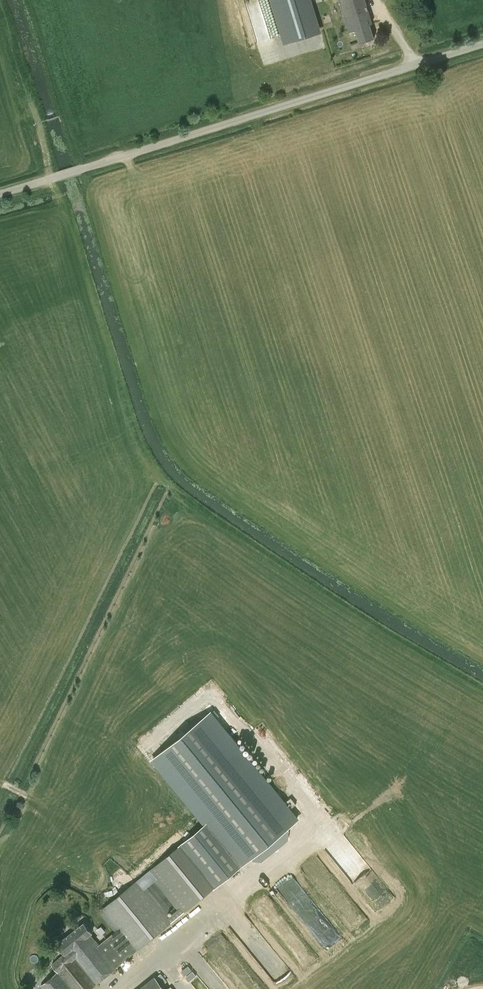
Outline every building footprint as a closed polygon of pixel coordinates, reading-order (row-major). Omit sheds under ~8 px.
[(297,37),(321,29),(312,0),(286,0),(297,37)] [(348,23),(353,21),(359,41),(374,37),(370,24),(373,23),(366,0),(341,0),(348,23)] [(205,825),(147,871),(182,914),(296,822),(210,715),(154,759),(205,825)] [(90,933),(92,932),(84,923),(58,944),(65,952),(52,964),(58,971),(41,985),(44,988),(90,988),(135,952),(174,920),(139,877),(99,911),(117,933),(101,946),(90,933)] [(155,976),(138,988),(166,988),(155,976)]
